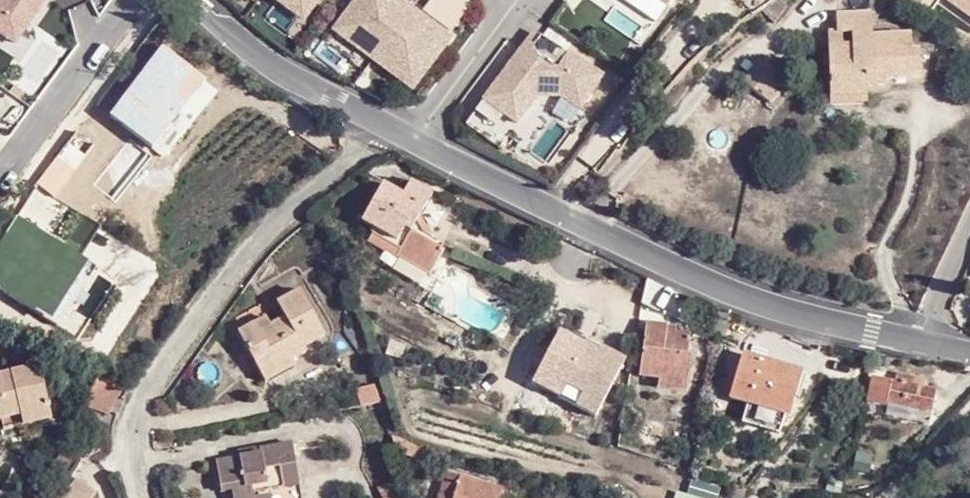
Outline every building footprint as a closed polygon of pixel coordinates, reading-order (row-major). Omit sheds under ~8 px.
[(13,42),(41,0),(0,0),(0,33),(13,42)] [(305,0),(277,0),(302,19),(312,5),(305,0)] [(368,0),(354,0),(332,30),(372,59),(382,46),(399,23),(368,0)] [(396,0),(368,0),(399,23),(409,10),(396,0)] [(460,0),(431,0),(422,13),(447,32),(467,5),(460,0)] [(773,23),(783,11),(772,2),(761,14),(773,23)] [(449,40),(409,10),(399,23),(382,46),(422,75),(449,40)] [(828,89),(864,87),(883,87),(883,81),(918,80),(917,51),(908,52),(907,35),(870,36),(870,12),(834,13),(834,33),(826,34),(828,89)] [(535,29),(526,41),(531,45),(539,32),(535,29)] [(526,41),(487,99),(520,121),(540,93),(559,94),(578,108),(601,75),(539,32),(531,45),(526,41)] [(963,38),(953,33),(948,44),(959,49),(963,38)] [(422,75),(382,46),(372,59),(412,89),(422,75)] [(768,87),(778,76),(758,60),(739,81),(765,101),(774,93),(768,87)] [(864,87),(828,89),(828,98),(864,96),(864,87)] [(116,188),(133,202),(165,164),(148,150),(116,188)] [(30,210),(81,243),(117,191),(92,174),(84,184),(78,179),(70,191),(51,177),(30,210)] [(429,278),(443,253),(429,246),(422,242),(415,223),(419,217),(430,195),(406,183),(400,195),(380,185),(359,224),(374,233),(403,249),(397,260),(429,278)] [(422,242),(429,246),(419,217),(415,223),(422,242)] [(41,318),(80,260),(18,220),(0,247),(0,292),(41,318)] [(403,249),(374,233),(367,245),(395,263),(397,260),(403,249)] [(261,379),(291,362),(306,355),(303,349),(324,337),(298,290),(276,302),(284,318),(269,326),(259,332),(253,323),(237,333),(261,379)] [(259,332),(269,326),(264,318),(253,323),(259,332)] [(639,377),(658,380),(687,384),(692,356),(686,355),(688,335),(674,333),(665,332),(665,325),(645,323),(639,377)] [(624,361),(566,330),(547,367),(604,397),(624,361)] [(728,401),(787,417),(799,373),(741,356),(728,401)] [(291,362),(261,379),(264,385),(294,368),(291,362)] [(47,411),(38,368),(32,369),(34,376),(12,381),(11,375),(0,378),(0,422),(47,411)] [(886,404),(930,412),(934,389),(912,386),(914,377),(895,375),(894,382),(869,378),(864,403),(885,407),(886,404)] [(687,384),(658,380),(656,390),(686,395),(687,384)] [(357,406),(378,403),(372,387),(354,390),(357,406)] [(50,422),(47,411),(0,422),(2,434),(50,422)] [(290,444),(261,449),(262,453),(237,458),(216,461),(222,494),(230,493),(232,497),(300,497),(290,444)] [(262,453),(261,449),(260,445),(236,450),(237,458),(262,453)] [(500,489),(444,472),(437,497),(498,497),(500,489)] [(94,494),(75,480),(61,497),(91,497),(94,494)]
